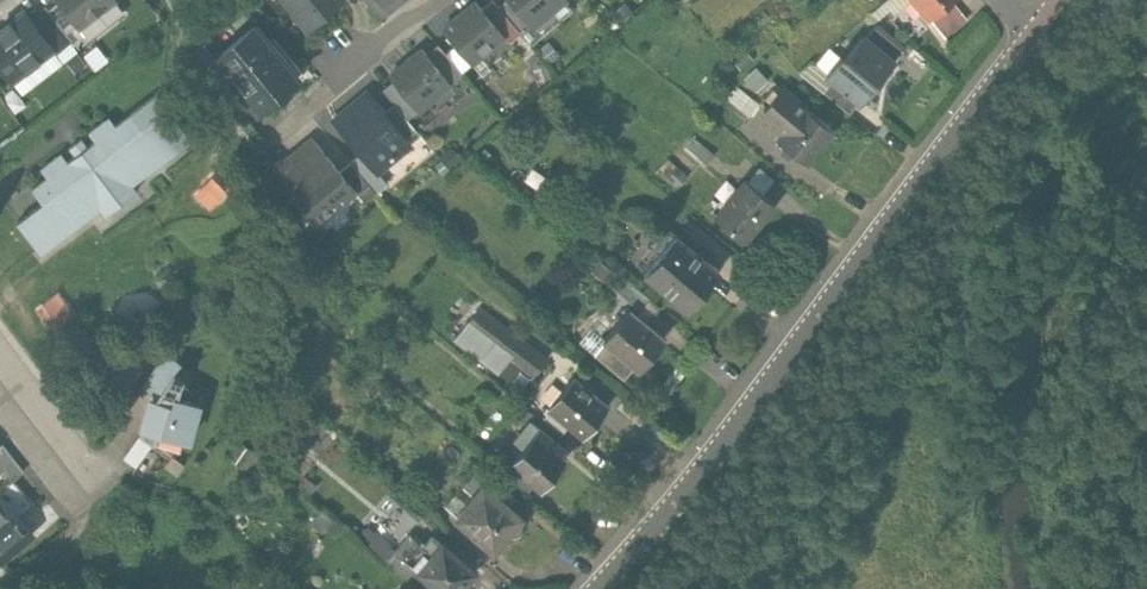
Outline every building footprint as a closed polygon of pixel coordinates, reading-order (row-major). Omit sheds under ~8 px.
[(85,37),(121,10),(113,0),(57,0),(85,37)] [(305,34),(345,2),(343,0),(277,0),(305,34)] [(443,29),(455,43),(476,66),(509,38),(484,10),(476,0),(475,0),(443,29)] [(533,25),(561,0),(511,0),(533,25)] [(885,2),(896,13),(910,0),(888,0),(885,2)] [(928,16),(947,0),(914,0),(928,16)] [(952,0),(947,0),(928,16),(945,36),(967,17),(952,0)] [(503,12),(494,2),(484,10),(509,38),(518,30),(503,12)] [(513,4),(503,12),(518,30),(528,21),(513,4)] [(13,83),(57,51),(27,10),(0,30),(0,66),(13,83)] [(764,11),(757,17),(763,24),(770,17),(764,11)] [(901,51),(871,25),(844,55),(838,50),(824,66),(861,97),(901,51)] [(220,63),(263,113),(301,80),(258,31),(220,63)] [(446,51),(438,43),(425,53),(449,80),(461,68),(446,51)] [(455,43),(446,51),(461,68),(470,60),(455,43)] [(420,47),(390,73),(396,79),(419,106),(423,110),(453,85),(449,80),(425,53),(420,47)] [(751,60),(743,49),(731,58),(739,69),(751,60)] [(800,73),(850,116),(861,97),(824,66),(815,62),(800,73)] [(770,83),(756,69),(743,82),(757,96),(770,83)] [(419,106),(396,79),(383,90),(394,102),(406,117),(419,106)] [(807,167),(837,133),(784,86),(762,110),(778,125),(775,128),(785,137),(778,144),(784,149),(781,153),(791,162),(795,157),(807,167)] [(363,154),(377,170),(409,143),(404,137),(382,112),(366,92),(334,119),(363,154)] [(406,117),(394,102),(382,112),(404,137),(416,127),(406,117)] [(66,154),(44,172),(50,180),(35,192),(47,208),(19,229),(35,249),(44,261),(107,213),(112,219),(142,195),(137,188),(190,148),(179,133),(156,103),(120,129),(113,120),(91,136),(98,145),(73,164),(66,154)] [(712,155),(692,139),(684,148),(704,165),(712,155)] [(340,173),(311,140),(277,169),(295,189),(290,193),(316,223),(355,190),(340,173)] [(450,170),(460,162),(449,148),(439,157),(442,161),(450,170)] [(377,170),(363,154),(352,163),(374,189),(385,180),(377,170)] [(450,170),(442,161),(434,167),(443,177),(450,170)] [(374,189),(352,163),(340,173),(355,190),(363,198),(374,189)] [(687,178),(672,167),(664,179),(679,190),(687,178)] [(745,245),(776,208),(743,182),(713,218),(745,245)] [(16,195),(25,209),(38,200),(29,187),(16,195)] [(688,311),(727,265),(684,228),(645,275),(688,311)] [(54,328),(75,313),(59,291),(39,306),(54,328)] [(643,370),(668,339),(645,321),(635,312),(630,309),(605,340),(635,364),(643,370)] [(475,311),(453,341),(507,382),(519,366),(530,374),(541,360),(475,311)] [(625,377),(635,364),(605,340),(592,330),(582,342),(625,377)] [(166,440),(203,451),(216,408),(194,402),(198,385),(187,377),(189,370),(171,364),(147,437),(163,448),(166,440)] [(557,364),(531,399),(541,407),(567,372),(557,364)] [(568,377),(545,406),(586,438),(609,409),(568,377)] [(522,444),(508,461),(540,487),(564,456),(558,451),(562,446),(530,420),(515,438),(522,444)] [(136,465),(149,442),(137,435),(124,458),(136,465)] [(0,453),(0,478),(1,478),(9,488),(12,485),(23,475),(2,451),(1,452),(0,453)] [(455,511),(451,517),(491,549),(523,510),(472,470),(446,503),(455,511)] [(18,519),(32,507),(12,485),(9,488),(0,495),(0,498),(6,505),(18,519)] [(35,538),(18,519),(6,505),(0,510),(0,562),(3,565),(35,538)] [(334,520),(322,510),(309,525),(321,535),(325,530),(334,520)] [(342,527),(334,520),(325,530),(334,537),(342,527)] [(359,544),(396,573),(407,560),(370,530),(359,544)] [(481,572),(444,543),(437,552),(423,541),(407,560),(445,588),(469,588),(481,572)] [(407,560),(396,573),(418,588),(445,588),(407,560)]
